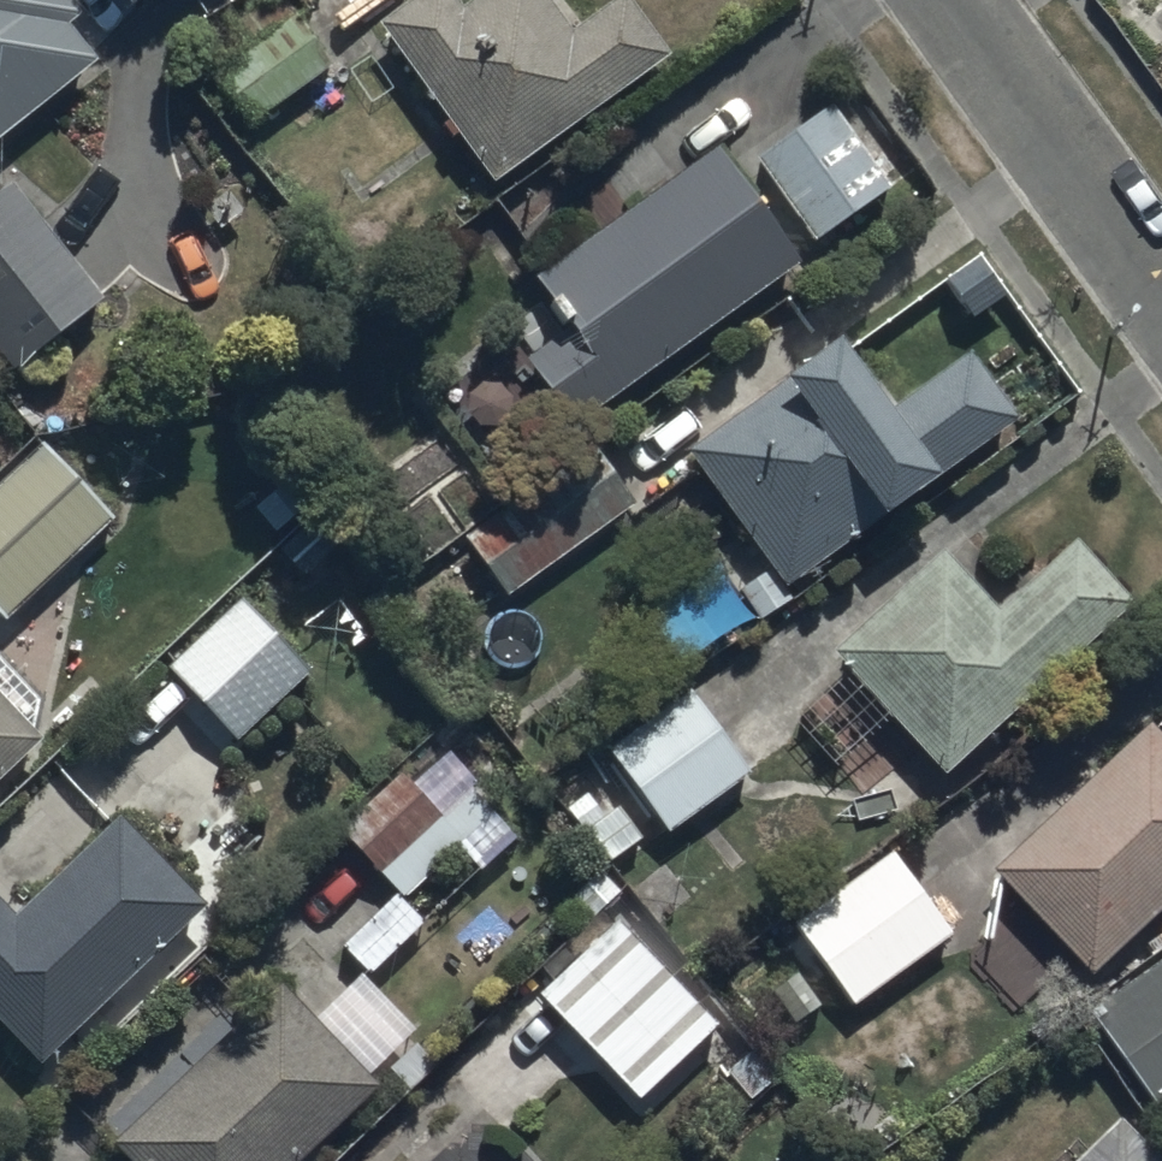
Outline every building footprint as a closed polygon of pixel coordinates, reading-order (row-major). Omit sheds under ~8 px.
[(102,55),(72,16),(83,8),(77,0),(0,0),(0,132),(102,55)] [(380,17),(493,180),(676,54),(638,0),(606,0),(576,21),(561,0),(468,0),(468,1),(467,0),(403,0),(380,17)] [(834,95),(757,147),(817,234),(893,182),(834,95)] [(806,253),(717,138),(539,274),(560,302),(510,340),(577,428),(806,253)] [(8,170),(0,176),(0,351),(10,364),(103,292),(8,170)] [(847,322),(684,442),(771,560),(736,585),(761,619),(826,571),(819,560),(1024,410),(976,344),(902,397),(847,322)] [(0,473),(0,605),(5,611),(112,512),(41,435),(0,473)] [(525,522),(507,497),(463,529),(508,591),(618,512),(590,474),(525,522)] [(1134,593),(1076,531),(1001,602),(943,540),(832,643),(949,767),(1134,593)] [(237,589),(164,661),(235,733),(308,662),(237,589)] [(629,769),(671,827),(754,768),(691,681),(587,756),(607,785),(629,769)] [(45,733),(0,687),(0,776),(45,733)] [(1096,969),(1161,906),(1161,725),(1152,715),(995,864),(1096,969)] [(419,780),(413,774),(402,763),(398,766),(337,827),(408,898),(497,809),(474,785),(482,778),(451,748),(419,780)] [(45,1055),(210,898),(121,805),(16,906),(0,890),(0,1008),(45,1055)] [(892,840),(793,907),(857,1001),(956,933),(892,840)] [(540,988),(643,1092),(719,1017),(617,913),(540,988)] [(1092,1002),(1161,1100),(1161,953),(1092,1002)] [(111,1131),(138,1160),(293,1160),(383,1079),(374,1069),(385,1059),(409,1086),(441,1056),(414,1027),(420,1023),(366,964),(314,1012),(281,976),(111,1131)] [(1070,1160),(1161,1160),(1161,1151),(1121,1110),(1070,1160)] [(435,1160),(452,1160),(444,1153),(435,1160)]
